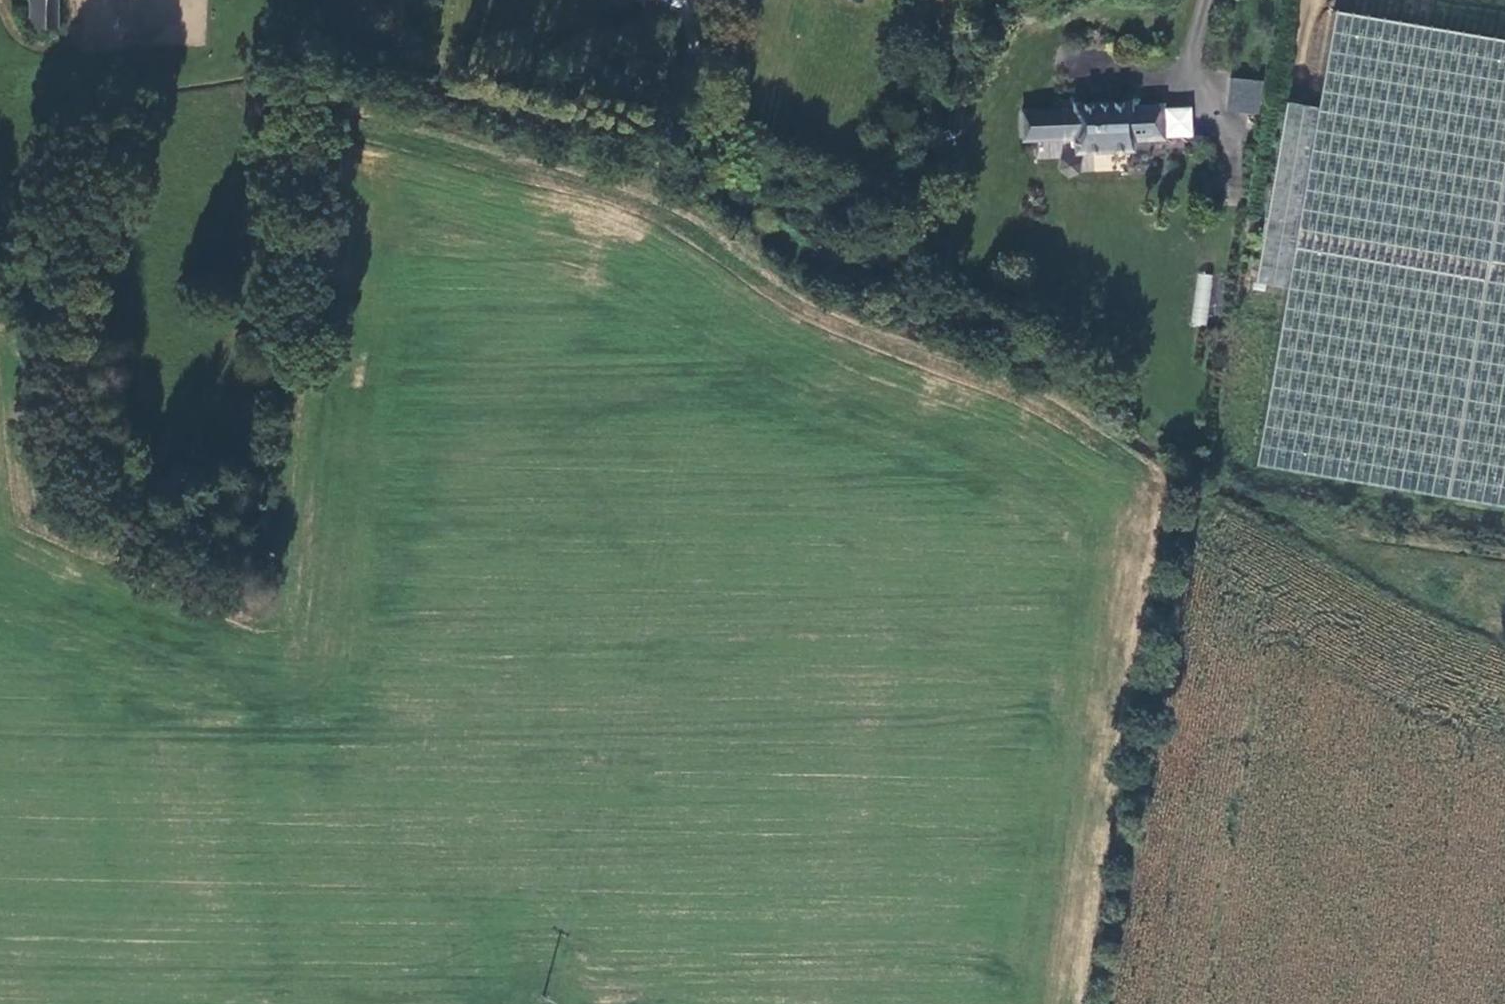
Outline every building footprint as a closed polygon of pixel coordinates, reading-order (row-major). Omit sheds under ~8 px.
[(22,26),(48,27),(48,0),(23,0),(22,26)] [(1504,514),(1504,45),(1338,13),(1319,108),(1287,101),(1252,282),(1284,289),(1249,465),(1504,514)] [(1260,115),(1263,81),(1229,77),(1225,112),(1260,115)] [(1124,100),(1071,102),(1072,111),(1051,112),(1024,113),(1026,149),(1053,147),(1072,146),(1073,155),(1128,152),(1128,144),(1160,142),(1158,104),(1124,106),(1124,100)] [(1204,326),(1213,275),(1198,273),(1189,323),(1204,326)]
